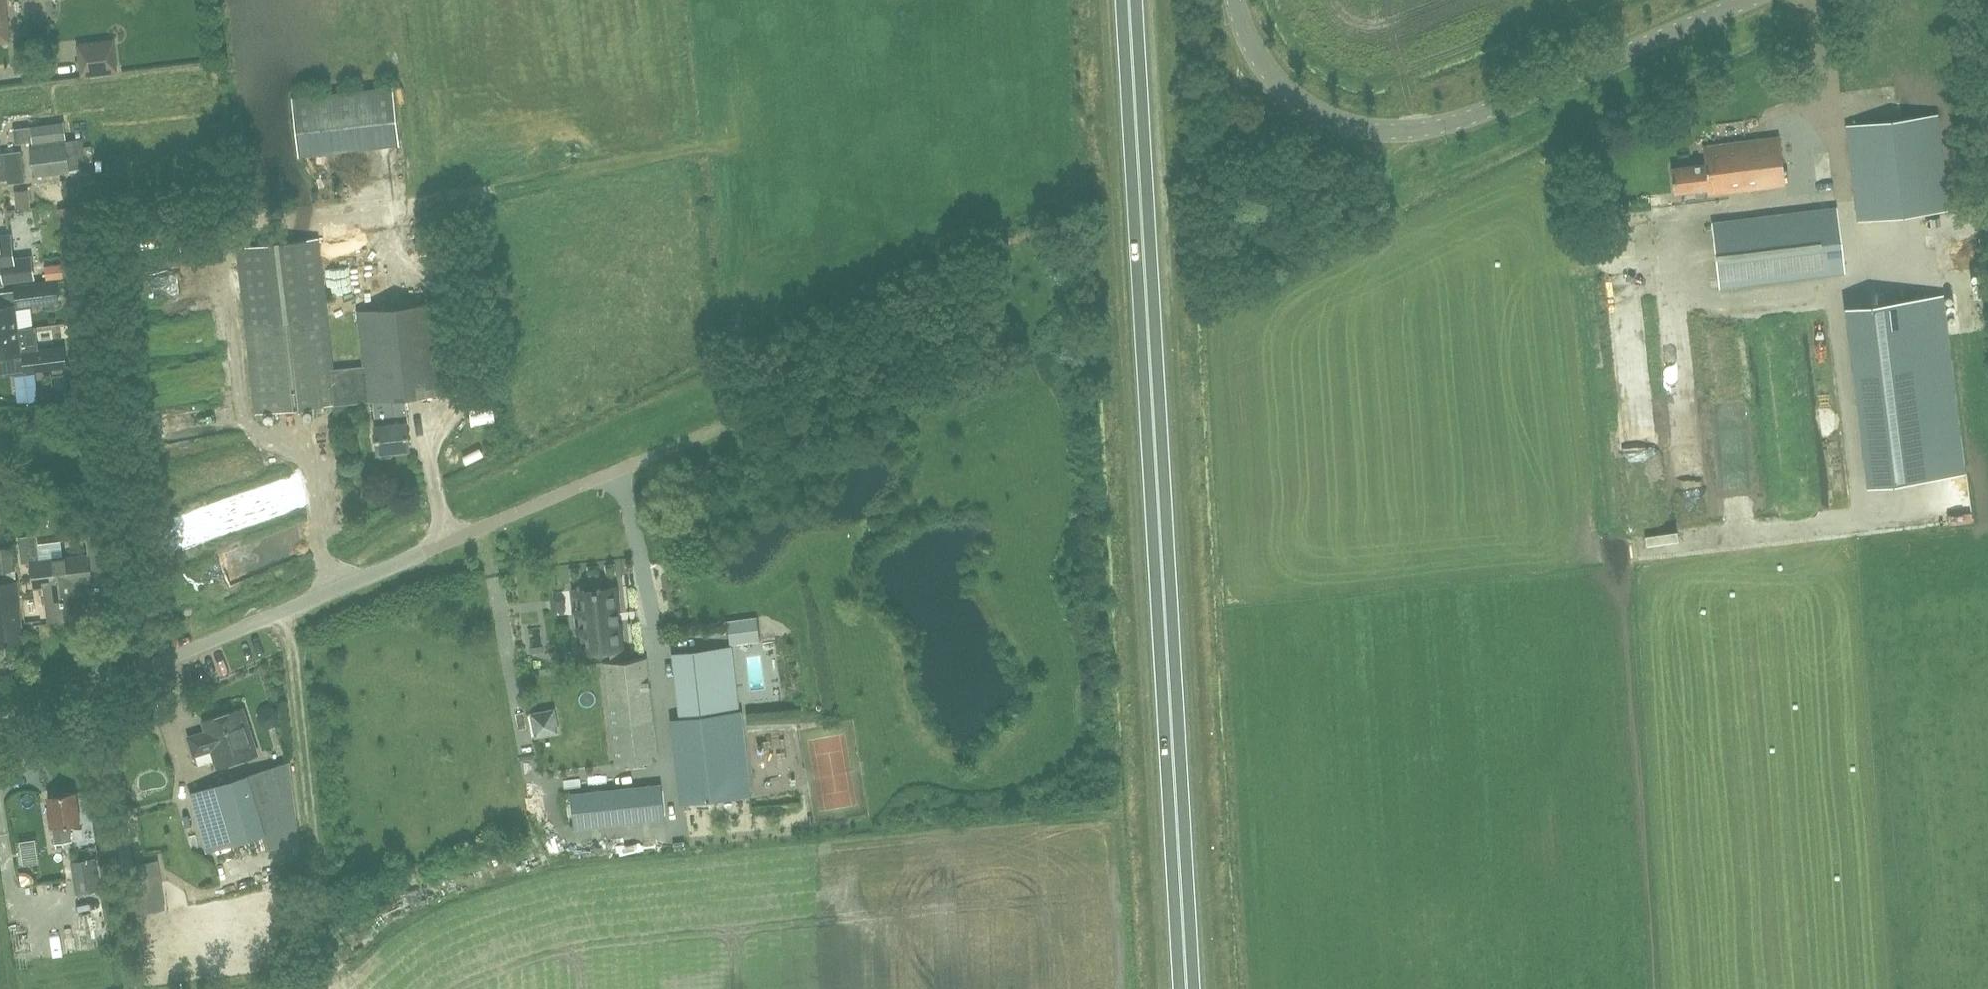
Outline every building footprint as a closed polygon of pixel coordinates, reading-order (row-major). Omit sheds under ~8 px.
[(80,45),(83,73),(115,69),(112,41),(80,45)] [(1859,220),(1948,209),(1937,114),(1847,125),(1859,220)] [(374,121),(374,119),(324,128),(323,124),(307,126),(312,158),(405,143),(400,116),(374,121)] [(31,126),(34,146),(30,146),(34,176),(70,172),(77,171),(79,185),(90,184),(88,169),(96,168),(95,159),(92,159),(85,149),(84,138),(67,140),(65,121),(31,126)] [(1785,185),(1786,185),(1781,137),(1704,146),(1706,163),(1672,167),(1675,192),(1709,188),(1709,193),(1785,184),(1785,185)] [(7,154),(0,155),(0,180),(7,179),(8,184),(25,182),(21,152),(7,154)] [(1721,286),(1845,271),(1837,208),(1713,223),(1721,286)] [(365,374),(335,377),(318,232),(237,242),(257,413),(368,400),(374,399),(377,424),(375,424),(378,452),(410,449),(407,420),(395,422),(392,397),(445,391),(435,302),(358,311),(365,374)] [(33,278),(31,256),(13,258),(10,234),(0,235),(0,269),(1,269),(2,281),(33,278)] [(71,263),(45,265),(46,280),(72,277),(71,263)] [(20,305),(58,300),(55,281),(18,286),(20,305)] [(1943,295),(1844,307),(1866,485),(1966,472),(1943,295)] [(18,329),(15,305),(0,306),(0,331),(18,329)] [(0,331),(0,355),(26,352),(28,370),(65,365),(63,346),(38,349),(36,327),(18,329),(0,331)] [(491,374),(468,377),(472,409),(495,406),(491,374)] [(86,532),(88,554),(40,560),(37,534),(17,537),(20,563),(24,563),(26,580),(34,579),(35,587),(46,585),(50,623),(80,619),(76,582),(92,580),(112,578),(106,530),(86,532)] [(0,583),(0,585),(3,607),(0,607),(0,644),(22,641),(18,607),(19,606),(17,582),(0,583)] [(615,588),(581,592),(583,611),(578,612),(582,651),(622,646),(615,588)] [(730,645),(750,643),(747,619),(727,621),(728,629),(730,645)] [(690,794),(696,793),(730,790),(750,787),(741,703),(721,705),(714,649),(674,654),(690,794)] [(647,658),(604,663),(616,764),(658,759),(647,658)] [(218,766),(257,754),(243,708),(204,720),(207,731),(190,736),(195,754),(212,748),(218,766)] [(290,761),(249,773),(267,834),(264,835),(269,850),(301,839),(290,761)] [(207,852),(264,835),(267,834),(249,773),(189,792),(207,852)] [(575,827),(665,818),(661,784),(572,794),(575,827)] [(69,824),(80,822),(76,791),(48,795),(51,810),(48,810),(51,826),(53,826),(56,843),(72,841),(69,824)] [(100,890),(95,858),(73,861),(78,893),(100,890)] [(130,915),(165,910),(158,861),(122,866),(130,915)]
